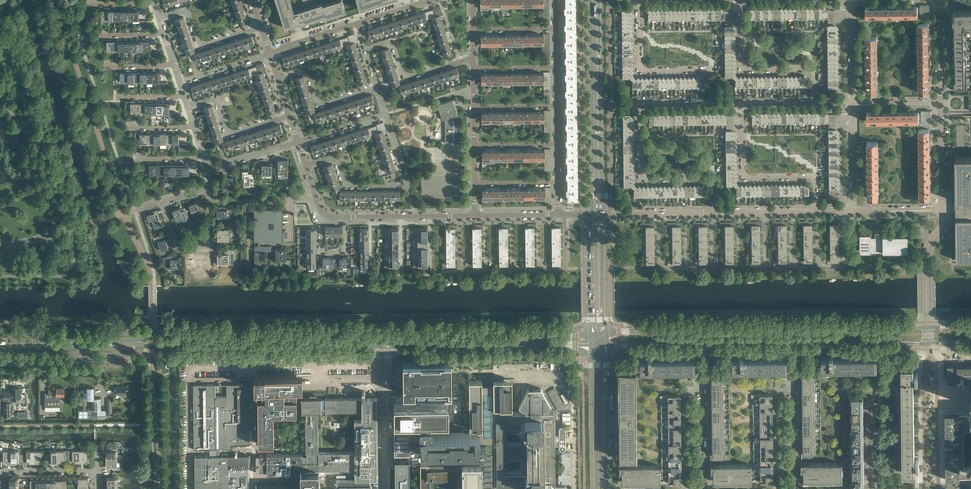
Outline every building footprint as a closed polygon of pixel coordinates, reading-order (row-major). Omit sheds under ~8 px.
[(345,10),(342,0),(342,1),(321,7),(320,5),(293,14),(288,0),(278,0),(278,1),(277,2),(278,5),(278,6),(279,6),(280,8),(279,8),(280,12),(280,13),(282,13),(282,15),(281,16),(282,19),(283,20),(284,24),(285,24),(286,27),(301,22),(302,23),(303,23),(302,23),(306,22),(306,21),(308,20),(309,21),(310,21),(313,20),(313,18),(315,17),(316,19),(317,19),(317,18),(320,17),(320,16),(322,15),(324,18),(325,18),(328,17),(328,16),(330,15),(331,16),(332,16),(335,15),(335,13),(337,13),(338,14),(339,14),(339,13),(342,12),(342,11),(345,10)] [(359,8),(360,8),(363,7),(363,8),(366,7),(367,7),(367,6),(370,5),(370,6),(374,5),(375,5),(374,3),(377,3),(377,4),(381,3),(382,2),(381,0),(357,0),(359,8)] [(576,18),(576,8),(576,1),(562,1),(562,18),(576,18)] [(929,18),(929,5),(920,5),(920,7),(920,15),(920,18),(927,18),(929,18)] [(443,14),(440,6),(433,8),(434,9),(436,16),(440,15),(443,14)] [(900,15),(899,6),(883,7),(884,16),(900,15)] [(918,15),(917,7),(917,6),(899,6),(900,15),(916,15),(918,15)] [(884,16),(883,7),(866,7),(866,16),(884,16)] [(108,19),(108,10),(102,11),(102,9),(99,9),(99,15),(100,15),(100,20),(108,19)] [(966,64),(970,64),(970,61),(966,61),(966,54),(970,54),(970,51),(966,51),(966,44),(970,44),(970,41),(966,41),(966,27),(970,27),(970,30),(970,10),(953,10),(953,20),(954,20),(954,57),(954,90),(967,90),(967,84),(970,84),(970,82),(967,82),(967,74),(970,74),(970,71),(967,72),(966,64)] [(441,20),(441,18),(440,15),(436,16),(433,17),(432,17),(433,23),(441,20)] [(927,23),(927,18),(920,18),(920,15),(918,15),(916,15),(916,23),(918,23),(927,23)] [(186,22),(184,16),(175,19),(177,25),(186,22)] [(247,22),(247,20),(246,17),(238,19),(239,25),(247,22)] [(563,51),(576,51),(576,32),(576,18),(562,18),(562,30),(565,29),(565,32),(565,34),(563,34),(563,51)] [(187,28),(186,22),(177,25),(179,31),(187,28)] [(928,32),(928,23),(927,23),(918,23),(918,32),(928,32)] [(189,34),(187,28),(179,31),(181,37),(189,34)] [(929,40),(929,37),(928,37),(928,32),(918,32),(918,45),(928,45),(928,40),(929,40)] [(357,41),(355,33),(348,35),(348,37),(350,43),(355,42),(357,41)] [(191,40),(189,34),(181,37),(183,42),(191,40)] [(523,44),(522,35),(519,35),(519,34),(519,36),(516,36),(516,35),(508,35),(508,36),(505,36),(505,35),(502,35),(502,44),(506,44),(506,43),(510,43),(510,44),(515,44),(515,43),(518,43),(518,44),(523,44)] [(543,44),(543,43),(543,40),(543,37),(543,35),(540,35),(540,34),(539,34),(539,35),(537,35),(529,35),(526,35),(526,34),(526,35),(522,35),(523,44),(527,44),(527,43),(530,43),(530,44),(536,44),(536,43),(539,43),(539,44),(543,44)] [(502,44),(502,35),(498,35),(498,36),(495,36),(495,35),(487,36),(485,36),(485,35),(484,35),(484,36),(481,36),(481,44),(486,44),(486,43),(489,43),(489,44),(494,44),(494,43),(497,43),(497,44),(502,44)] [(877,45),(877,36),(866,36),(866,45),(877,45)] [(118,50),(118,41),(112,41),(112,39),(109,39),(109,41),(107,41),(107,50),(118,50)] [(193,46),(191,40),(183,42),(185,48),(193,46)] [(356,45),(355,42),(350,43),(348,44),(346,45),(348,50),(356,47),(356,45)] [(877,58),(877,52),(877,45),(866,45),(866,50),(865,50),(865,53),(866,53),(866,58),(877,58)] [(929,52),(929,49),(928,45),(918,45),(918,57),(929,57),(929,52)] [(195,52),(193,46),(185,48),(187,54),(188,54),(191,53),(194,52),(195,52)] [(391,54),(389,48),(381,51),(382,57),(391,54)] [(452,54),(452,52),(451,49),(443,51),(444,57),(452,54)] [(576,69),(576,51),(563,51),(563,67),(566,67),(566,68),(566,69),(566,72),(563,72),(563,84),(577,84),(576,69)] [(392,60),(391,54),(382,57),(384,63),(392,60)] [(930,65),(930,62),(929,62),(929,57),(918,57),(918,70),(929,70),(929,65),(930,65)] [(877,70),(877,64),(877,58),(866,58),(866,63),(865,63),(865,66),(866,66),(866,70),(877,70)] [(394,66),(392,60),(384,63),(386,68),(394,66)] [(266,71),(263,63),(257,65),(257,66),(259,73),(263,71),(263,72),(266,71)] [(396,72),(394,66),(386,68),(388,74),(396,72)] [(128,81),(128,70),(125,70),(125,72),(120,72),(120,81),(128,81)] [(877,83),(877,70),(866,70),(866,75),(865,75),(865,78),(866,78),(866,83),(877,83)] [(930,77),(930,75),(929,75),(929,70),(918,70),(918,82),(929,82),(929,77),(930,77)] [(265,77),(264,75),(263,72),(263,71),(259,73),(256,74),(255,74),(257,79),(265,77)] [(398,77),(396,72),(388,74),(390,80),(398,77)] [(502,83),(502,74),(499,74),(499,73),(498,73),(498,74),(495,74),(488,74),(485,74),(485,73),(484,73),(484,74),(481,74),(481,83),(486,83),(486,82),(489,82),(489,83),(494,83),(494,82),(497,82),(497,83),(502,83)] [(523,82),(523,74),(520,74),(520,73),(519,73),(519,74),(516,74),(512,74),(508,74),(509,74),(506,74),(506,73),(505,73),(505,74),(502,74),(502,83),(507,83),(507,82),(510,82),(515,82),(515,81),(518,81),(518,82),(523,82)] [(544,78),(544,75),(544,73),(541,73),(540,73),(540,74),(537,74),(537,73),(529,74),(527,74),(527,73),(526,73),(526,74),(523,74),(523,82),(528,82),(528,81),(531,81),(531,82),(536,82),(536,81),(539,81),(539,82),(544,82),(544,81),(544,78)] [(305,82),(303,76),(295,78),(297,84),(305,82)] [(367,81),(366,79),(365,76),(357,79),(359,84),(367,81)] [(400,83),(398,77),(390,80),(392,86),(399,84),(400,83)] [(307,87),(305,82),(297,84),(299,90),(307,87)] [(929,91),(929,82),(918,82),(918,92),(929,91)] [(877,92),(877,83),(866,83),(867,92),(877,92)] [(577,103),(577,87),(577,84),(563,84),(563,100),(566,100),(566,101),(566,103),(566,105),(563,105),(563,117),(577,117),(577,103)] [(309,93),(307,87),(299,90),(301,96),(309,93)] [(311,99),(309,93),(301,96),(303,102),(311,99)] [(313,105),(311,99),(303,102),(305,107),(313,105)] [(457,144),(457,115),(458,115),(457,112),(457,107),(455,107),(453,99),(438,104),(443,120),(450,117),(450,120),(445,120),(445,142),(454,142),(454,144),(457,144)] [(139,112),(139,103),(135,103),(135,101),(131,101),(131,102),(127,102),(127,107),(131,107),(131,112),(139,112)] [(214,111),(212,105),(204,108),(206,114),(214,111)] [(276,111),(275,109),(274,105),(266,108),(268,113),(276,111)] [(315,111),(313,105),(305,107),(307,113),(308,113),(311,112),(314,111),(315,111)] [(931,123),(930,110),(921,110),(921,113),(921,120),(921,124),(928,124),(931,123)] [(216,117),(214,111),(206,114),(208,119),(216,117)] [(523,121),(523,112),(520,112),(520,111),(519,111),(519,112),(517,112),(509,112),(509,113),(506,113),(506,112),(502,112),(502,121),(507,121),(507,120),(510,120),(510,121),(515,121),(515,120),(519,120),(519,121),(523,121)] [(544,117),(544,114),(544,112),(541,112),(541,111),(540,111),(540,112),(538,112),(530,112),(527,112),(527,111),(526,111),(526,112),(523,112),(523,121),(528,121),(528,120),(531,120),(531,121),(536,121),(536,120),(539,120),(539,121),(544,121),(544,120),(544,117)] [(502,121),(502,112),(499,112),(499,113),(496,113),(496,112),(488,112),(488,113),(485,113),(485,112),(485,113),(481,113),(481,121),(486,121),(486,120),(490,120),(490,121),(495,121),(495,120),(498,120),(498,121),(502,121)] [(885,121),(885,112),(867,112),(867,121),(885,121)] [(901,121),(901,112),(885,112),(885,121),(901,121)] [(919,120),(919,113),(919,112),(901,112),(901,121),(917,121),(917,120),(919,120)] [(218,123),(216,117),(208,119),(210,125),(218,123)] [(577,133),(577,117),(563,117),(564,133),(577,133)] [(928,128),(928,124),(921,124),(921,120),(919,120),(917,120),(917,121),(917,129),(919,129),(919,128),(928,128)] [(386,130),(383,122),(377,124),(377,125),(379,132),(383,131),(386,130)] [(220,128),(218,123),(210,125),(211,131),(220,128)] [(221,134),(220,128),(211,131),(213,137),(221,134)] [(929,128),(928,128),(919,128),(919,129),(919,138),(930,137),(929,128)] [(384,134),(383,131),(379,132),(376,133),(375,133),(377,139),(385,136),(384,134)] [(148,143),(148,134),(142,134),(142,132),(135,132),(135,139),(140,139),(140,143),(148,143)] [(223,140),(221,134),(213,137),(215,143),(216,142),(219,142),(222,141),(223,140)] [(930,145),(930,142),(930,137),(919,138),(919,150),(930,150),(930,145)] [(878,151),(878,142),(867,142),(867,151),(878,151)] [(503,160),(503,151),(500,151),(500,150),(499,150),(499,151),(496,151),(488,151),(486,151),(486,150),(485,150),(485,151),(482,151),(482,160),(487,160),(487,159),(490,159),(490,160),(495,160),(495,159),(498,159),(498,160),(503,160)] [(524,159),(524,151),(521,151),(521,150),(520,150),(520,151),(517,151),(509,151),(507,151),(507,150),(506,150),(506,151),(503,151),(503,160),(508,159),(511,158),(511,159),(516,159),(516,158),(519,158),(519,159),(524,159)] [(544,155),(544,152),(544,150),(541,150),(541,151),(538,151),(538,150),(530,150),(530,151),(527,151),(527,150),(527,151),(524,151),(524,159),(529,159),(529,158),(532,158),(532,159),(537,159),(537,158),(540,158),(540,159),(545,159),(545,158),(544,155)] [(931,158),(931,155),(930,155),(930,150),(919,150),(919,163),(930,163),(930,158),(931,158)] [(878,163),(878,151),(867,151),(867,156),(866,156),(866,159),(867,159),(867,163),(878,163)] [(955,157),(955,194),(955,205),(955,209),(955,215),(956,260),(970,260),(970,156),(955,157)] [(278,161),(278,164),(278,174),(283,174),(283,177),(288,177),(288,172),(289,172),(288,167),(288,159),(283,159),(278,159),(278,161)] [(158,174),(158,165),(152,165),(152,163),(148,163),(148,170),(150,170),(150,174),(158,174)] [(878,176),(878,163),(867,163),(867,168),(866,168),(867,171),(867,176),(878,176)] [(931,170),(931,168),(930,168),(930,163),(919,163),(919,175),(930,175),(930,170),(931,170)] [(262,164),(262,174),(272,174),(272,164),(262,164)] [(334,170),(332,164),(324,166),(326,172),(334,170)] [(396,170),(395,168),(394,165),(386,167),(388,173),(396,170)] [(578,183),(578,166),(564,166),(564,183),(578,183)] [(336,175),(334,170),(326,172),(327,178),(336,175)] [(254,185),(254,173),(254,171),(243,171),(243,177),(244,177),(244,185),(254,185)] [(337,181),(336,175),(327,178),(329,184),(337,181)] [(931,183),(931,180),(930,180),(930,175),(919,175),(919,188),(930,188),(930,183),(931,183)] [(878,188),(878,176),(867,176),(868,181),(867,181),(867,184),(868,184),(868,188),(878,188)] [(233,188),(233,177),(223,177),(223,188),(233,188)] [(339,187),(337,181),(329,184),(331,190),(332,190),(339,188),(339,187)] [(578,199),(578,183),(564,183),(564,199),(567,199),(578,199)] [(524,198),(524,189),(521,189),(521,188),(520,188),(520,189),(518,189),(510,189),(510,190),(507,190),(507,188),(506,188),(506,189),(503,189),(503,198),(508,198),(508,197),(511,197),(511,198),(516,198),(516,197),(519,197),(519,198),(524,198)] [(545,193),(545,190),(545,189),(542,189),(542,188),(541,188),(541,189),(538,189),(531,189),(528,189),(528,188),(527,188),(527,189),(524,189),(524,198),(529,198),(532,198),(537,198),(537,197),(540,197),(540,198),(545,198),(545,196),(545,193)] [(878,198),(878,188),(868,188),(868,198),(878,198)] [(930,197),(930,188),(919,188),(919,197),(930,197)] [(503,198),(503,189),(500,189),(499,189),(499,190),(497,190),(497,189),(489,189),(489,190),(486,190),(486,189),(482,189),(482,198),(487,198),(487,197),(490,197),(490,198),(495,198),(495,197),(499,197),(499,198),(503,198)] [(203,212),(200,202),(197,203),(196,202),(189,205),(191,211),(198,209),(199,213),(203,212)] [(227,217),(227,210),(229,210),(229,206),(219,207),(219,210),(217,210),(217,217),(227,217)] [(187,219),(184,210),(181,211),(180,208),(172,210),(176,220),(183,217),(184,220),(187,219)] [(281,240),(280,236),(282,236),(283,234),(282,232),(280,232),(280,226),(281,225),(281,224),(281,223),(280,223),(280,208),(254,208),(254,241),(258,241),(258,246),(254,246),(255,267),(262,267),(262,251),(276,251),(276,261),(282,261),(282,264),(290,264),(290,259),(287,259),(287,249),(276,249),(272,249),(272,246),(260,246),(260,241),(281,240)] [(161,224),(158,215),(156,216),(155,213),(147,215),(150,225),(154,224),(155,227),(161,224)] [(560,242),(560,227),(563,227),(563,223),(554,223),(554,227),(552,227),(552,242),(560,242)] [(455,243),(455,228),(457,228),(457,224),(449,225),(449,228),(446,228),(446,243),(455,243)] [(481,242),(481,228),(483,228),(483,224),(475,224),(475,228),(472,228),(473,242),(481,242)] [(507,242),(507,227),(510,227),(510,224),(501,224),(501,227),(499,227),(499,242),(507,242)] [(534,242),(534,227),(536,227),(536,224),(528,224),(528,227),(525,227),(525,242),(534,242)] [(760,240),(760,231),(760,224),(754,225),(751,225),(751,240),(760,240)] [(786,239),(786,231),(786,224),(780,224),(778,224),(778,240),(786,239)] [(813,239),(812,231),(812,224),(807,224),(804,224),(804,239),(813,239)] [(839,239),(839,230),(839,224),(833,224),(830,224),(831,239),(839,239)] [(681,241),(680,232),(680,225),(675,225),(672,225),(672,241),(681,241)] [(707,240),(707,232),(707,225),(701,225),(698,225),(699,240),(707,240)] [(733,240),(733,231),(733,225),(727,225),(725,225),(725,240),(733,240)] [(654,241),(654,232),(654,226),(648,226),(646,226),(646,241),(654,241)] [(229,240),(229,228),(217,229),(217,241),(229,240)] [(169,248),(166,239),(162,240),(160,235),(153,238),(154,241),(160,239),(161,240),(158,241),(161,250),(169,248)] [(908,252),(908,236),(883,236),(883,238),(881,238),(881,235),(878,235),(876,235),(876,238),(863,238),(863,235),(860,235),(860,238),(860,253),(871,253),(871,252),(883,252),(883,253),(908,252)] [(786,254),(786,246),(786,239),(778,240),(778,254),(786,254)] [(813,254),(813,245),(813,239),(804,239),(804,254),(813,254)] [(839,254),(839,245),(839,239),(831,239),(831,254),(839,254)] [(707,255),(707,246),(707,240),(699,240),(699,255),(707,255)] [(733,255),(733,246),(733,240),(725,240),(725,255),(733,255)] [(760,255),(760,246),(760,240),(751,240),(752,255),(760,255)] [(654,256),(654,247),(654,241),(646,241),(646,256),(654,256)] [(681,255),(681,247),(681,241),(672,241),(672,256),(681,255)] [(481,257),(481,249),(481,242),(473,242),(473,257),(481,257)] [(508,257),(508,249),(507,242),(499,242),(499,257),(508,257)] [(534,257),(534,248),(534,242),(525,242),(526,257),(534,257)] [(560,256),(560,248),(560,242),(552,242),(552,256),(560,256)] [(455,257),(455,249),(455,243),(446,243),(446,258),(455,257)] [(233,263),(233,248),(225,249),(225,254),(217,254),(217,255),(213,255),(213,261),(218,261),(218,263),(229,263),(229,264),(233,264),(233,263)] [(180,268),(180,260),(171,260),(171,259),(170,255),(165,257),(166,262),(169,262),(170,262),(171,269),(174,269),(174,268),(180,268)] [(560,265),(560,259),(560,256),(552,256),(552,265),(560,265)] [(336,268),(336,258),(330,258),(330,257),(323,257),(323,268),(326,268),(326,266),(330,266),(330,268),(336,268)] [(347,268),(347,257),(342,257),(342,258),(336,258),(336,268),(347,268)] [(455,266),(455,260),(455,257),(446,258),(446,266),(455,266)] [(481,265),(481,259),(481,257),(473,257),(473,266),(481,265)] [(508,265),(508,259),(508,257),(499,257),(499,265),(508,265)] [(534,265),(534,259),(534,257),(526,257),(526,265),(534,265)] [(206,259),(191,259),(191,268),(198,268),(198,270),(207,270),(207,276),(214,275),(213,264),(211,264),(211,265),(206,265),(206,259)] [(877,368),(877,358),(838,358),(838,355),(834,355),(834,354),(830,355),(830,358),(822,358),(822,357),(822,369),(877,368)] [(694,370),(694,360),(655,360),(655,357),(650,357),(650,356),(647,356),(647,360),(639,360),(639,371),(694,370)] [(786,369),(785,359),(747,359),(747,356),(742,356),(738,356),(738,359),(731,359),(731,370),(786,369)] [(403,394),(451,394),(451,375),(451,370),(451,365),(451,363),(449,363),(404,363),(403,363),(403,383),(403,389),(403,394)] [(957,365),(957,366),(954,366),(954,365),(947,365),(947,382),(955,382),(957,382),(970,382),(970,365),(957,365)] [(913,459),(912,379),(915,379),(918,379),(918,373),(915,373),(915,374),(912,374),(912,366),(902,366),(903,473),(913,473),(913,464),(916,464),(916,465),(919,465),(919,459),(916,459),(913,459)] [(297,413),(297,409),(297,399),(297,397),(296,397),(296,388),(303,388),(303,374),(302,374),(299,374),(297,374),(295,374),(275,375),(255,375),(255,377),(255,389),(258,389),(258,398),(258,444),(274,444),(274,413),(297,413)] [(555,484),(555,462),(555,460),(555,445),(559,445),(559,448),(559,449),(560,450),(561,451),(562,451),(563,451),(564,451),(564,450),(565,450),(565,449),(566,448),(565,430),(565,429),(565,428),(564,427),(563,427),(562,426),(561,427),(560,427),(559,428),(559,429),(559,430),(559,436),(554,436),(554,411),(543,412),(543,411),(544,410),(546,409),(547,409),(549,408),(550,406),(551,406),(541,388),(540,388),(529,388),(528,388),(518,406),(519,407),(521,408),(522,409),(524,410),(525,411),(526,411),(526,412),(511,412),(511,406),(512,406),(512,378),(493,378),(493,382),(482,382),(481,378),(469,378),(469,433),(428,433),(428,431),(432,431),(432,423),(448,423),(448,404),(394,405),(394,425),(394,451),(395,457),(395,462),(409,462),(421,462),(421,488),(566,488),(566,484),(560,484),(558,484),(555,484)] [(249,445),(249,390),(249,384),(245,384),(241,384),(227,384),(227,395),(215,395),(215,384),(195,384),(194,384),(194,386),(194,416),(194,448),(195,449),(203,449),(204,451),(206,451),(206,449),(232,449),(232,445),(249,445)] [(950,384),(950,390),(952,390),(952,399),(958,399),(958,391),(956,392),(956,384),(950,384)] [(60,407),(60,395),(65,395),(65,387),(56,387),(56,393),(45,393),(45,407),(60,407)] [(101,410),(101,398),(95,398),(95,393),(94,393),(94,392),(94,387),(87,387),(87,392),(84,392),(84,402),(87,402),(87,403),(92,403),(92,409),(79,409),(79,418),(106,418),(106,410),(101,410)] [(126,397),(126,387),(116,387),(116,394),(123,394),(123,397),(126,397)] [(554,387),(547,391),(558,411),(560,410),(565,407),(558,394),(554,387)] [(11,416),(11,399),(12,399),(21,399),(20,388),(21,388),(12,388),(12,392),(10,392),(10,391),(3,391),(4,416),(3,416),(11,416)] [(356,479),(378,478),(378,472),(378,470),(377,397),(365,397),(365,392),(365,391),(364,391),(364,390),(363,390),(363,391),(362,391),(362,392),(362,398),(361,398),(339,398),(328,398),(325,398),(321,398),(321,397),(317,397),(317,394),(310,394),(310,397),(300,397),(300,398),(301,398),(301,399),(297,399),(297,409),(301,409),(302,412),(301,412),(306,412),(306,416),(305,416),(305,452),(307,452),(307,455),(303,455),(303,453),(266,454),(266,456),(259,456),(259,472),(267,472),(267,474),(301,474),(301,469),(302,469),(319,469),(356,469),(356,472),(356,479)] [(710,444),(710,482),(758,481),(760,481),(770,481),(769,395),(759,395),(757,395),(752,395),(752,444),(710,444)] [(618,417),(619,483),(666,482),(668,482),(679,482),(678,396),(667,396),(665,396),(660,396),(661,446),(636,447),(635,416),(634,416),(618,417)] [(863,414),(863,397),(852,397),(852,415),(863,414)] [(945,413),(945,443),(954,443),(954,449),(945,449),(946,479),(949,479),(969,479),(970,479),(970,415),(959,415),(959,413),(945,413)] [(863,432),(863,414),(852,415),(853,432),(863,432)] [(864,450),(863,432),(853,432),(853,450),(864,450)] [(57,463),(57,450),(46,450),(46,463),(57,463)] [(80,463),(80,450),(69,450),(69,463),(80,463)] [(864,467),(864,450),(853,450),(853,467),(864,467)] [(23,463),(23,454),(19,454),(19,451),(11,451),(11,463),(23,463)] [(561,460),(555,460),(555,462),(561,462),(561,474),(558,474),(558,480),(558,484),(560,484),(560,480),(561,480),(561,483),(570,482),(570,452),(561,452),(561,459),(561,460)] [(251,455),(249,455),(195,456),(195,488),(246,488),(249,488),(249,471),(251,471),(251,455)] [(395,457),(395,462),(395,488),(409,488),(409,462),(409,457),(395,457)] [(842,467),(842,465),(842,463),(839,463),(839,465),(837,465),(837,464),(834,464),(834,465),(834,466),(833,466),(830,466),(830,465),(827,465),(827,466),(826,466),(823,466),(823,465),(820,465),(820,464),(816,464),(816,465),(812,465),(812,464),(807,464),(807,463),(804,463),(804,464),(802,464),(802,465),(802,473),(802,475),(804,475),(804,480),(806,480),(807,480),(812,480),(812,479),(820,480),(820,479),(827,480),(827,478),(835,480),(835,478),(842,480),(842,478),(842,473),(843,473),(843,470),(844,467),(842,467)] [(864,485),(864,476),(864,467),(853,467),(853,485),(864,485)] [(301,469),(301,474),(301,477),(301,488),(319,488),(319,477),(319,469),(302,469),(301,469)] [(378,478),(356,479),(337,479),(337,480),(335,480),(335,488),(378,488),(378,478)]
